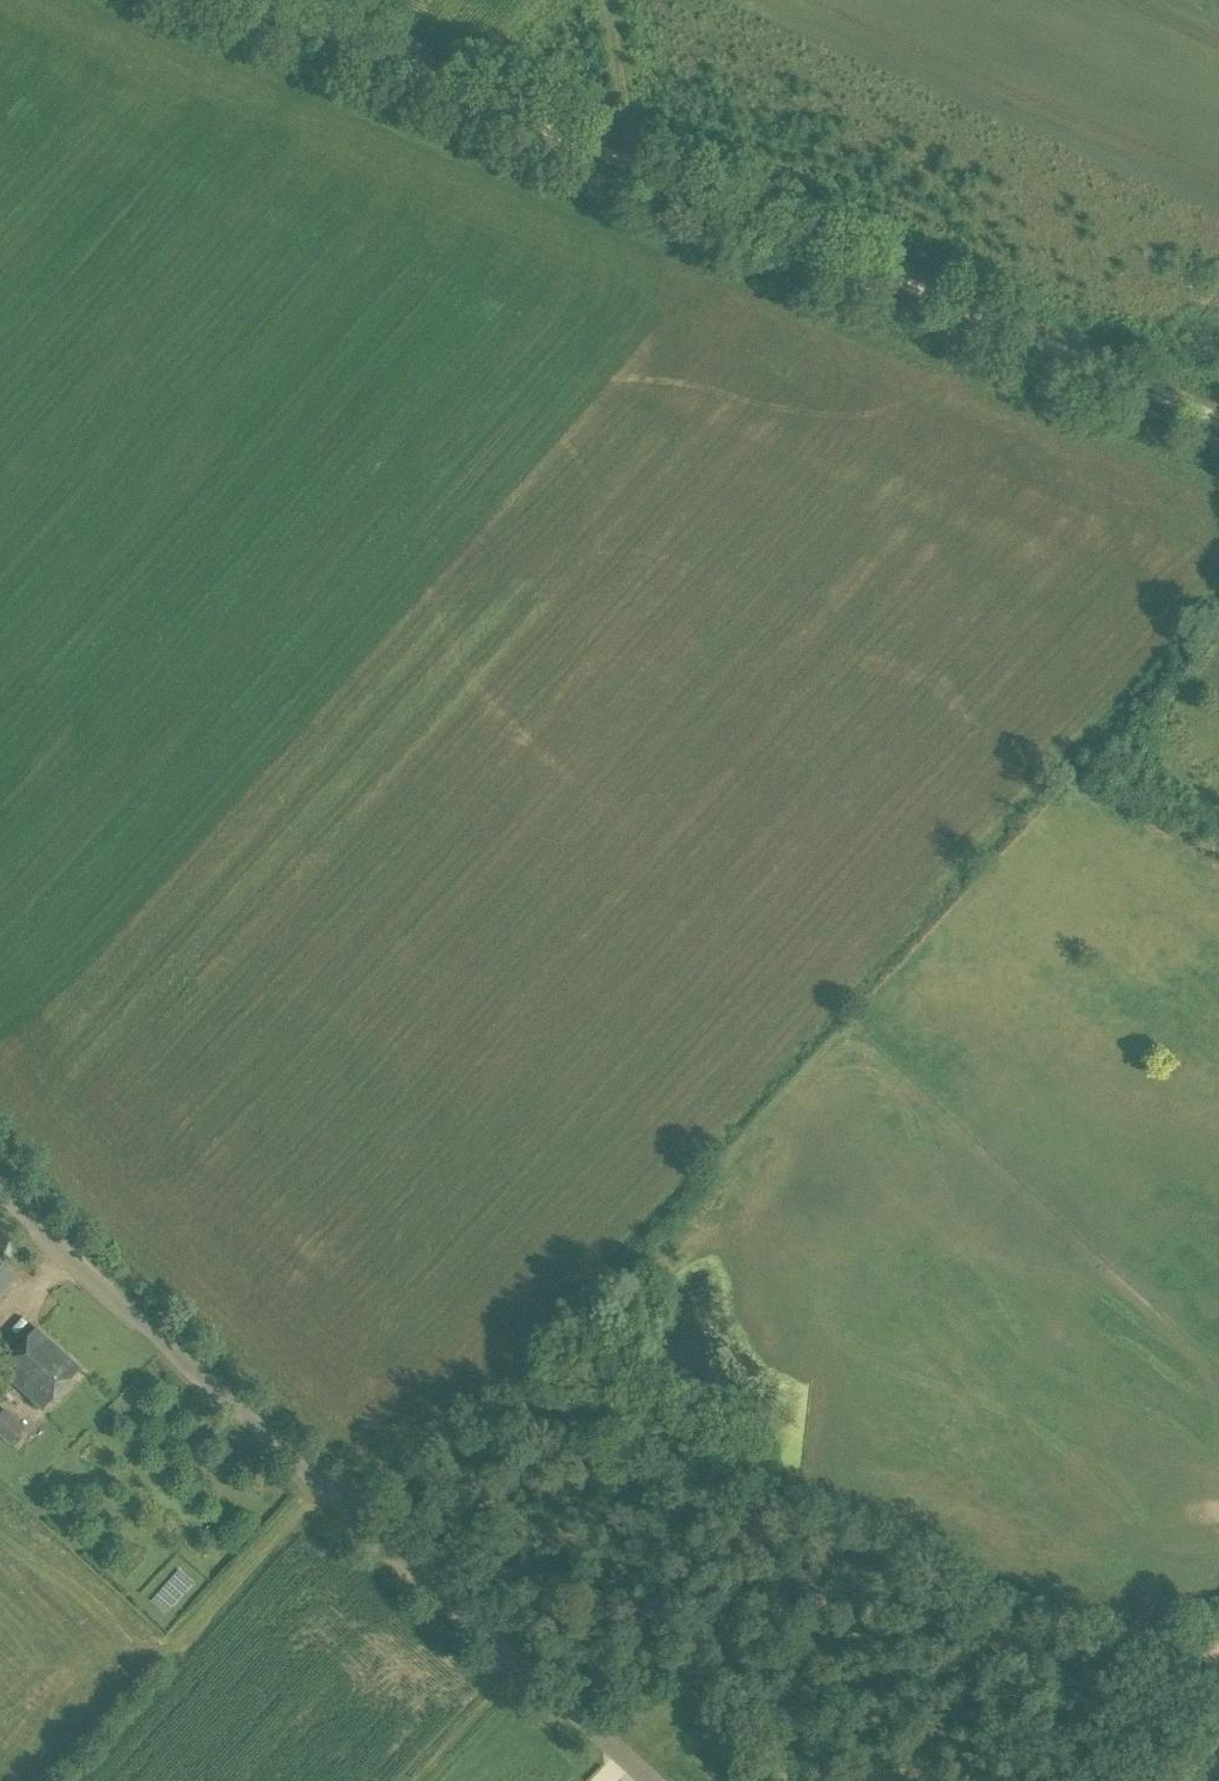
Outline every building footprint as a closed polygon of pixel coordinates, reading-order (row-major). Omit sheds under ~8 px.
[(16,1279),(0,1263),(0,1296),(16,1279)] [(12,1328),(22,1319),(9,1304),(0,1311),(0,1313),(12,1328)] [(78,1367),(35,1326),(0,1363),(0,1372),(38,1409),(78,1367)] [(25,1428),(4,1408),(0,1412),(0,1436),(9,1444),(25,1428)] [(545,1780),(562,1780),(554,1773),(545,1780)]
